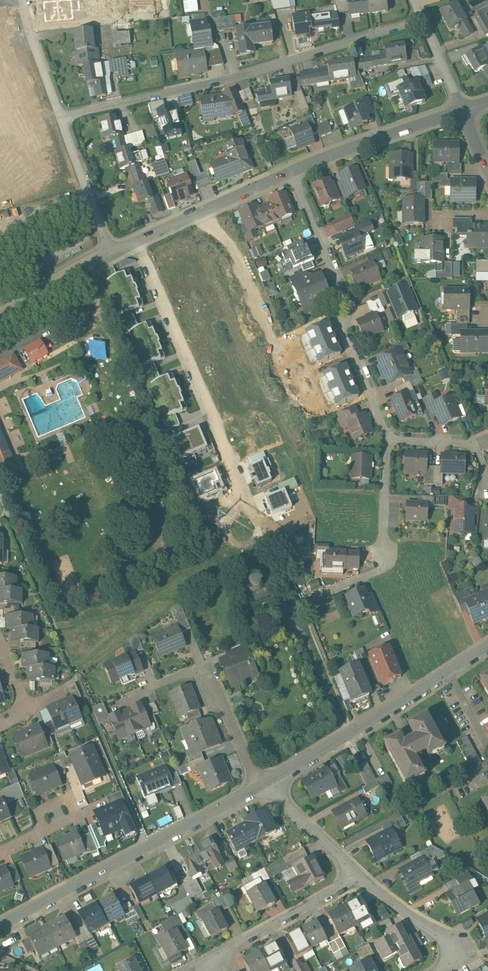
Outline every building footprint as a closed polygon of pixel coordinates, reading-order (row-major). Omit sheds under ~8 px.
[(57,1),(59,19),(72,18),(72,10),(71,0),(64,0),(57,1)] [(78,0),(71,0),(72,10),(79,10),(78,0)] [(101,15),(99,0),(87,0),(88,16),(101,15)] [(101,15),(114,14),(113,6),(112,0),(99,0),(101,15)] [(185,13),(199,11),(197,0),(191,0),(184,1),(185,13)] [(274,11),(295,8),(294,0),(270,0),(274,11)] [(348,0),(348,1),(349,13),(350,16),(387,11),(386,0),(351,0),(348,0)] [(59,19),(57,1),(44,2),(45,13),(46,21),(59,19)] [(348,1),(334,3),(338,14),(349,13),(348,1)] [(156,12),(155,2),(129,3),(130,12),(156,12)] [(466,21),(456,4),(440,13),(450,30),(454,28),(457,29),(460,29),(465,38),(473,33),(466,21)] [(475,16),(481,28),(487,24),(487,23),(482,12),(475,16)] [(317,14),(293,17),(296,37),(309,36),(307,28),(312,27),(313,30),(331,28),(331,30),(339,29),(337,14),(318,17),(317,14)] [(234,16),(214,20),(218,31),(236,28),(234,16)] [(206,22),(193,24),(195,37),(193,37),(194,48),(203,46),(203,47),(212,46),(211,45),(209,30),(207,31),(206,22)] [(128,23),(111,24),(113,46),(130,43),(128,23)] [(270,27),(237,31),(240,56),(251,54),(250,46),(272,43),(270,27)] [(92,31),(74,33),(76,52),(93,50),(92,31)] [(218,47),(214,44),(211,45),(212,46),(212,51),(215,65),(223,64),(218,47)] [(404,45),(385,47),(386,56),(388,64),(406,61),(404,45)] [(466,56),(470,64),(475,73),(483,68),(487,77),(487,61),(480,48),(478,49),(466,56)] [(93,50),(76,52),(78,67),(84,66),(98,63),(97,53),(93,50)] [(212,51),(177,57),(180,74),(201,71),(200,68),(215,65),(212,51)] [(386,56),(372,59),(374,66),(388,64),(386,56)] [(353,58),(344,60),(345,62),(346,62),(348,76),(342,77),(342,80),(356,77),(353,58)] [(126,59),(109,62),(111,72),(127,70),(126,59)] [(372,59),(354,62),(358,70),(364,69),(364,68),(374,66),(372,59)] [(345,62),(327,65),(329,74),(330,82),(342,80),(342,77),(348,76),(346,62),(345,62)] [(98,63),(84,66),(87,84),(96,83),(98,97),(106,96),(100,63),(98,63)] [(329,74),(315,76),(316,84),(330,82),(329,74)] [(429,75),(411,81),(412,84),(418,82),(420,89),(432,84),(429,75)] [(315,76),(300,78),(302,86),(310,85),(310,86),(316,85),(316,84),(315,76)] [(408,78),(385,86),(390,98),(400,94),(398,89),(410,85),(408,78)] [(289,80),(270,83),(271,87),(272,92),(267,93),(257,94),(259,102),(260,102),(269,100),(292,97),(289,80)] [(410,85),(398,89),(400,94),(405,109),(422,103),(417,90),(420,89),(418,82),(412,84),(410,85)] [(249,89),(238,93),(242,104),(254,100),(249,89)] [(309,110),(302,91),(294,94),(299,106),(296,107),(298,114),(309,110)] [(181,106),(194,104),(192,94),(179,96),(181,106)] [(238,96),(226,98),(228,112),(244,110),(244,112),(245,112),(238,94),(237,94),(238,96)] [(218,98),(216,97),(202,99),(204,117),(218,115),(219,117),(228,116),(228,112),(226,98),(218,99),(218,98)] [(359,104),(345,110),(352,128),(367,122),(367,121),(365,117),(366,117),(367,115),(367,114),(374,111),(369,98),(359,102),(359,104)] [(171,107),(157,112),(160,121),(159,121),(162,129),(163,129),(166,135),(180,130),(171,107)] [(311,116),(304,119),(307,125),(307,124),(312,135),(318,133),(315,126),(311,116)] [(114,118),(100,121),(104,138),(114,136),(114,137),(115,136),(118,152),(126,149),(121,123),(116,124),(114,118)] [(327,121),(315,126),(318,133),(320,137),(332,132),(327,121)] [(307,125),(290,131),(297,149),(314,142),(312,135),(307,124),(307,125)] [(142,132),(128,137),(131,148),(145,143),(142,132)] [(241,141),(224,147),(227,155),(231,153),(233,160),(228,162),(227,160),(212,166),(211,165),(210,165),(217,182),(252,169),(241,141)] [(457,143),(434,143),(434,162),(435,162),(443,162),(447,162),(447,165),(459,164),(459,153),(457,153),(457,143)] [(164,153),(170,151),(168,144),(156,147),(159,160),(166,158),(164,153)] [(118,152),(115,152),(120,170),(129,167),(129,168),(131,167),(135,181),(143,179),(138,163),(137,162),(133,163),(131,155),(128,148),(126,149),(118,152)] [(139,153),(131,155),(133,163),(137,162),(138,163),(142,161),(139,153)] [(411,155),(391,155),(391,169),(394,169),(394,178),(410,178),(411,178),(411,172),(411,155)] [(165,161),(152,165),(156,178),(169,174),(165,161)] [(201,175),(195,161),(187,164),(198,189),(212,184),(207,172),(201,175)] [(459,164),(447,165),(447,174),(461,174),(461,164),(459,164)] [(356,169),(340,175),(341,176),(342,176),(350,196),(365,190),(356,169)] [(447,174),(432,174),(432,183),(432,184),(447,184),(447,174)] [(185,175),(168,182),(175,202),(180,200),(181,201),(186,199),(186,198),(193,195),(185,175)] [(329,180),(313,187),(321,207),(322,207),(326,208),(329,207),(331,203),(337,200),(329,180)] [(474,181),(451,181),(451,202),(475,202),(474,181)] [(147,182),(134,187),(140,204),(148,201),(148,202),(150,201),(155,215),(162,212),(156,196),(152,197),(147,182)] [(171,195),(164,197),(169,210),(175,208),(171,195)] [(283,195),(270,200),(272,206),(266,209),(273,225),(273,224),(278,222),(279,220),(278,219),(285,216),(287,217),(293,214),(285,196),(283,195)] [(423,199),(404,199),(404,224),(423,224),(423,199)] [(265,207),(257,210),(255,206),(242,212),(241,214),(245,225),(249,233),(249,232),(263,227),(265,228),(273,225),(266,209),(265,207)] [(350,216),(334,223),(338,233),(346,229),(354,225),(350,216)] [(471,219),(452,219),(452,229),(458,229),(467,229),(467,226),(471,226),(471,219)] [(273,225),(265,228),(267,234),(275,230),(273,224),(273,225)] [(360,224),(346,230),(349,237),(357,233),(359,238),(365,236),(360,224)] [(249,233),(245,225),(239,227),(246,243),(253,240),(249,232),(249,233)] [(467,226),(467,229),(467,237),(470,237),(470,248),(487,248),(487,226),(471,226),(467,226)] [(349,237),(341,240),(344,247),(342,248),(346,258),(364,250),(359,238),(357,233),(349,237)] [(365,236),(359,238),(364,250),(365,252),(374,248),(368,234),(365,236)] [(442,239),(423,239),(423,263),(435,263),(442,263),(442,239)] [(303,240),(286,247),(292,260),(291,263),(293,270),(314,261),(310,252),(304,249),(305,246),(303,240)] [(261,245),(250,249),(253,258),(264,255),(261,245)] [(389,249),(384,252),(387,258),(392,256),(389,249)] [(379,252),(367,258),(369,264),(372,263),(374,266),(383,262),(379,252)] [(259,268),(267,265),(265,258),(257,261),(259,268)] [(369,264),(360,268),(359,270),(352,272),(358,287),(369,283),(370,280),(378,276),(374,266),(372,263),(369,264)] [(452,263),(442,263),(435,263),(435,279),(452,279),(452,263)] [(179,426),(175,415),(165,419),(151,384),(160,381),(153,363),(143,367),(129,333),(139,329),(131,312),(122,316),(107,281),(117,277),(113,267),(98,275),(98,279),(163,432),(172,429),(179,426)] [(263,281),(270,278),(267,271),(260,273),(263,281)] [(306,272),(290,278),(293,286),(311,278),(308,277),(306,272)] [(140,300),(131,279),(127,281),(124,274),(117,277),(107,281),(122,316),(131,312),(139,309),(136,302),(140,300)] [(408,277),(396,282),(399,289),(406,287),(407,289),(412,287),(408,277)] [(311,278),(293,286),(302,307),(316,301),(329,296),(322,278),(314,281),(313,279),(311,278)] [(399,289),(388,294),(392,302),(390,303),(393,311),(391,311),(390,311),(385,313),(389,322),(416,311),(407,289),(406,287),(399,289)] [(469,290),(444,290),(444,310),(456,310),(469,310),(469,290)] [(386,295),(379,298),(383,307),(390,303),(386,295)] [(195,302),(199,311),(209,307),(206,298),(195,302)] [(379,298),(367,303),(370,311),(374,312),(375,315),(376,315),(374,311),(382,308),(384,312),(385,312),(379,298)] [(319,309),(316,301),(302,307),(305,315),(319,309)] [(209,307),(199,311),(201,316),(211,312),(209,307)] [(375,315),(372,316),(371,315),(367,317),(366,319),(367,320),(366,323),(358,326),(364,339),(383,331),(376,316),(384,312),(382,308),(374,311),(376,315),(375,315)] [(469,310),(456,310),(456,324),(467,324),(469,324),(469,310)] [(305,334),(318,364),(340,355),(328,324),(305,334)] [(456,324),(451,324),(451,335),(452,335),(452,333),(463,333),(463,332),(467,332),(467,324),(456,324)] [(161,352),(153,330),(148,332),(146,326),(139,329),(129,333),(143,367),(153,363),(160,360),(157,353),(161,352)] [(463,332),(463,333),(463,352),(487,352),(487,332),(467,332),(463,332)] [(40,342),(25,351),(31,362),(47,353),(40,342)] [(406,342),(390,349),(393,355),(401,351),(402,352),(409,349),(406,342)] [(393,355),(392,355),(392,356),(387,358),(386,357),(378,361),(380,365),(378,368),(381,373),(404,364),(402,359),(403,356),(402,352),(401,351),(393,355)] [(23,370),(13,354),(0,361),(0,383),(23,370)] [(404,364),(381,373),(383,379),(386,380),(388,384),(396,381),(396,379),(401,378),(402,378),(411,374),(410,373),(409,369),(406,368),(404,364)] [(323,376),(336,407),(358,397),(346,367),(323,376)] [(418,370),(410,373),(411,374),(402,378),(405,384),(410,382),(421,378),(418,370)] [(183,404),(174,382),(170,384),(168,377),(160,381),(151,384),(165,419),(175,415),(182,412),(180,405),(183,404)] [(405,384),(395,388),(398,397),(407,393),(407,394),(414,391),(410,382),(405,384)] [(398,397),(392,399),(400,419),(403,421),(414,416),(410,408),(412,404),(407,394),(407,393),(398,397)] [(435,395),(424,399),(430,416),(437,413),(434,405),(439,402),(435,395)] [(451,397),(439,402),(434,405),(437,413),(442,423),(441,424),(442,425),(460,417),(451,397)] [(354,406),(340,412),(343,419),(345,418),(347,417),(349,421),(359,418),(354,406)] [(359,418),(349,421),(347,417),(345,418),(355,440),(360,438),(360,439),(362,440),(366,438),(367,436),(367,435),(372,433),(364,415),(359,418)] [(0,429),(0,477),(17,470),(0,429)] [(198,429),(185,435),(194,454),(207,449),(201,436),(198,429)] [(207,434),(201,436),(207,449),(208,453),(214,450),(207,434)] [(194,454),(185,435),(176,439),(172,440),(175,447),(180,460),(194,454)] [(419,452),(416,452),(414,454),(406,453),(406,456),(403,458),(403,463),(405,465),(405,470),(425,471),(426,471),(426,467),(426,454),(420,454),(419,452)] [(247,460),(250,467),(267,460),(263,453),(247,460)] [(451,455),(442,455),(441,467),(441,473),(443,473),(464,474),(464,456),(457,456),(456,454),(453,454),(451,455)] [(371,457),(353,456),(352,480),(369,480),(370,480),(371,457)] [(271,469),(267,460),(250,467),(249,467),(252,475),(249,476),(252,484),(255,482),(257,487),(271,482),(269,476),(270,476),(268,470),(271,469)] [(434,467),(426,467),(426,471),(425,471),(424,485),(433,485),(434,467)] [(441,467),(434,467),(433,485),(442,485),(443,473),(441,473),(441,467)] [(193,483),(200,480),(197,472),(182,478),(186,487),(194,484),(193,483)] [(215,474),(204,478),(211,495),(221,491),(215,474)] [(211,495),(204,478),(200,480),(193,483),(194,484),(200,499),(211,495)] [(289,490),(289,491),(298,488),(294,479),(278,486),(281,493),(289,490)] [(289,491),(289,490),(281,493),(265,499),(272,516),(291,508),(287,498),(291,496),(289,491)] [(434,497),(417,496),(417,503),(427,503),(427,504),(434,504),(434,497)] [(464,498),(448,497),(448,509),(454,509),(466,509),(464,506),(464,498)] [(417,503),(407,503),(406,521),(426,521),(427,504),(427,503),(417,503)] [(466,509),(454,509),(453,531),(456,534),(464,534),(467,532),(467,529),(470,526),(472,526),(473,515),(478,516),(479,510),(466,509)] [(329,545),(314,545),(314,554),(323,554),(327,554),(327,551),(328,551),(329,545)] [(328,551),(327,551),(327,554),(326,569),(346,570),(346,569),(346,553),(346,552),(328,551)] [(359,553),(346,553),(346,569),(358,569),(359,553)] [(67,590),(82,583),(68,554),(53,562),(67,590)] [(271,562),(260,560),(238,566),(231,573),(228,581),(230,595),(240,611),(282,597),(283,585),(279,572),(271,562)] [(22,591),(22,590),(16,590),(17,577),(0,577),(0,590),(22,591)] [(0,590),(0,603),(7,603),(19,604),(22,604),(22,591),(0,590)] [(363,590),(347,597),(351,607),(349,608),(352,613),(359,610),(360,615),(369,611),(372,610),(366,597),(363,590)] [(463,593),(455,596),(461,612),(467,610),(465,603),(467,602),(463,593)] [(487,594),(477,598),(486,620),(487,619),(487,593),(487,594)] [(373,594),(366,597),(372,610),(369,611),(370,614),(380,611),(373,594)] [(477,598),(467,602),(465,603),(467,610),(474,625),(486,620),(477,598)] [(191,629),(184,614),(178,617),(185,632),(191,629)] [(15,616),(7,615),(7,616),(7,629),(39,629),(33,629),(33,616),(15,616)] [(178,627),(152,638),(160,657),(171,653),(171,651),(185,645),(178,627)] [(39,629),(7,629),(6,629),(13,629),(12,642),(24,642),(36,642),(38,642),(39,629)] [(137,635),(128,640),(134,654),(135,653),(143,650),(137,635)] [(241,645),(229,650),(232,656),(243,651),(241,645)] [(389,648),(369,656),(369,657),(370,657),(381,685),(381,686),(401,678),(389,648)] [(363,660),(359,650),(354,652),(358,662),(363,660)] [(243,651),(232,656),(220,660),(232,688),(244,683),(244,681),(257,675),(253,666),(250,667),(243,651)] [(134,654),(105,666),(112,684),(143,671),(135,653),(134,654)] [(31,654),(23,654),(23,667),(55,668),(49,668),(49,655),(31,654)] [(355,666),(342,671),(343,673),(341,674),(347,688),(364,681),(364,680),(363,680),(362,677),(362,676),(358,666),(356,667),(355,666)] [(55,668),(23,667),(29,668),(28,680),(40,681),(52,681),(54,681),(55,668)] [(364,681),(347,688),(353,702),(355,701),(356,703),(369,698),(368,696),(370,695),(366,685),(365,685),(364,682),(364,681)] [(75,683),(64,689),(67,696),(78,691),(75,683)] [(190,686),(171,693),(180,717),(186,715),(198,710),(199,710),(190,686)] [(73,698),(60,704),(69,724),(82,719),(73,698)] [(349,699),(343,702),(348,712),(353,710),(349,699)] [(159,713),(154,702),(149,704),(153,715),(159,713)] [(109,718),(103,703),(92,708),(99,725),(110,720),(109,718)] [(60,704),(47,709),(52,721),(56,730),(69,724),(60,704)] [(141,705),(130,709),(130,711),(126,713),(134,733),(150,727),(141,705)] [(198,710),(186,715),(188,721),(200,716),(198,710)] [(121,715),(120,713),(109,718),(110,720),(118,740),(134,733),(126,713),(121,715)] [(444,749),(427,717),(408,727),(412,734),(402,740),(400,737),(384,746),(406,786),(425,777),(414,756),(425,751),(429,758),(444,749)] [(210,719),(182,730),(191,752),(197,750),(198,754),(201,752),(220,745),(210,719)] [(52,721),(45,724),(47,729),(49,736),(57,732),(56,730),(52,721)] [(40,732),(38,726),(30,729),(31,730),(15,737),(20,750),(29,746),(30,749),(44,743),(40,732)] [(47,729),(40,732),(44,743),(46,748),(53,745),(49,736),(47,729)] [(481,763),(467,737),(457,742),(471,768),(481,763)] [(92,747),(70,756),(73,765),(82,784),(104,775),(92,747)] [(164,763),(172,760),(169,750),(161,753),(164,763)] [(191,752),(186,754),(190,763),(203,758),(201,752),(198,754),(197,750),(191,752)] [(67,758),(64,752),(58,755),(60,760),(64,769),(70,766),(73,765),(70,756),(67,758)] [(345,752),(336,758),(341,766),(350,761),(345,752)] [(362,754),(351,759),(356,769),(357,769),(366,763),(367,763),(362,754)] [(221,758),(206,764),(203,758),(190,763),(188,764),(191,771),(198,768),(208,791),(230,782),(221,758)] [(60,760),(51,764),(52,767),(53,766),(58,777),(66,774),(64,769),(60,760)] [(181,784),(173,763),(165,766),(174,787),(181,784)] [(366,763),(357,769),(366,786),(376,780),(375,780),(366,763)] [(52,767),(29,776),(37,795),(54,788),(55,783),(54,779),(58,778),(58,777),(53,766),(52,767)] [(165,766),(137,778),(145,798),(155,794),(155,793),(172,785),(173,788),(174,787),(165,766)] [(19,783),(13,769),(7,771),(8,771),(6,772),(12,786),(19,783)] [(327,769),(317,774),(303,781),(303,782),(302,782),(311,799),(335,786),(336,786),(332,779),(327,769)] [(392,784),(386,774),(376,780),(380,787),(381,790),(392,784)] [(340,775),(332,779),(336,786),(335,786),(339,794),(347,789),(340,775)] [(366,786),(362,788),(365,794),(380,787),(376,780),(366,786)] [(12,786),(2,791),(5,799),(22,791),(19,783),(12,786)] [(5,799),(2,800),(4,806),(24,797),(22,791),(5,799)] [(121,791),(106,797),(111,808),(116,806),(125,803),(121,791)] [(366,815),(357,799),(332,812),(340,826),(353,819),(354,821),(366,815)] [(0,800),(0,821),(9,817),(4,806),(2,800),(1,800),(0,800)] [(111,808),(95,814),(104,835),(122,827),(121,825),(124,824),(119,813),(116,806),(111,808)] [(178,818),(183,817),(180,806),(175,808),(178,818)] [(135,833),(125,810),(119,813),(124,824),(121,825),(122,827),(126,837),(135,833)] [(243,826),(227,835),(238,856),(240,860),(247,856),(244,852),(248,850),(247,847),(276,831),(265,810),(244,822),(244,821),(242,823),(243,826)] [(23,823),(32,818),(29,814),(21,819),(23,823)] [(401,817),(382,827),(384,832),(392,829),(393,832),(406,825),(401,817)] [(384,832),(381,834),(381,835),(366,843),(376,861),(402,847),(393,832),(392,829),(384,832)] [(73,833),(68,836),(68,837),(58,842),(66,860),(85,852),(80,841),(77,834),(74,835),(73,833)] [(92,836),(80,841),(85,852),(89,850),(91,853),(97,850),(92,836)] [(211,841),(195,849),(204,864),(211,860),(212,862),(211,863),(213,868),(217,869),(221,867),(222,863),(219,857),(211,841)] [(232,857),(223,841),(217,845),(226,860),(232,857)] [(59,864),(51,845),(42,849),(50,868),(59,864)] [(443,852),(432,846),(420,853),(423,858),(428,856),(431,860),(436,858),(437,860),(445,856),(443,852)] [(233,847),(228,849),(233,859),(238,856),(233,847)] [(303,848),(283,858),(286,865),(306,854),(303,848)] [(42,849),(22,858),(30,877),(50,868),(42,849)] [(195,849),(180,857),(189,873),(196,869),(196,868),(197,867),(204,864),(195,849)] [(283,858),(264,869),(269,878),(288,868),(286,865),(283,858)] [(313,858),(294,867),(300,878),(300,879),(302,878),(306,886),(305,887),(305,888),(324,878),(313,858)] [(422,859),(409,865),(399,870),(411,893),(421,888),(419,883),(432,876),(423,858),(422,858),(422,859)] [(14,865),(5,868),(12,884),(21,880),(14,865)] [(167,867),(148,878),(157,895),(163,892),(164,894),(178,887),(167,867)] [(196,869),(189,873),(191,877),(193,876),(193,878),(201,874),(197,867),(196,868),(196,869)] [(0,870),(0,891),(13,886),(12,884),(5,868),(0,870)] [(269,878),(264,869),(251,875),(254,881),(260,877),(263,883),(270,880),(269,878)] [(254,881),(243,887),(247,894),(264,885),(263,883),(260,877),(254,881)] [(148,878),(130,887),(140,904),(139,902),(148,898),(149,899),(157,895),(148,878)] [(300,879),(300,878),(288,885),(293,894),(305,888),(305,887),(306,886),(302,878),(300,879)] [(196,879),(184,886),(188,894),(190,898),(202,892),(196,879)] [(467,884),(446,895),(454,910),(467,903),(470,909),(479,905),(467,884)] [(264,885),(247,894),(257,913),(275,904),(264,885)] [(188,894),(182,897),(188,909),(194,906),(190,898),(188,894)] [(113,896),(98,904),(109,924),(124,916),(113,896)] [(223,897),(217,901),(222,909),(223,911),(229,907),(223,897)] [(360,899),(344,907),(354,927),(370,918),(360,899)] [(217,900),(195,912),(199,921),(202,919),(217,911),(218,912),(222,909),(217,901),(217,900)] [(132,908),(129,903),(123,906),(132,922),(138,919),(132,908)] [(98,904),(79,914),(90,934),(109,924),(98,904)] [(144,916),(138,905),(132,908),(138,919),(144,916)] [(344,907),(328,916),(338,935),(354,927),(344,907)] [(217,911),(202,919),(202,920),(203,919),(212,937),(227,929),(218,912),(217,911)] [(477,920),(486,938),(484,939),(483,942),(486,947),(487,945),(487,914),(477,920)] [(65,918),(47,928),(58,947),(57,944),(64,941),(65,943),(75,938),(65,918)] [(389,919),(378,925),(384,935),(394,929),(389,919)] [(180,920),(172,924),(176,931),(179,935),(186,931),(180,920)] [(316,922),(301,930),(311,949),(326,941),(316,922)] [(394,929),(384,935),(387,941),(376,946),(384,960),(397,953),(394,946),(406,940),(399,927),(394,929)] [(47,928),(29,938),(35,949),(39,957),(58,947),(47,928)] [(301,930),(286,938),(296,957),(297,956),(296,954),(310,947),(311,949),(301,930)] [(176,931),(158,940),(158,941),(159,940),(163,949),(164,949),(170,959),(169,959),(169,960),(187,951),(187,950),(179,935),(176,931)] [(416,933),(408,938),(409,938),(413,946),(416,948),(423,945),(416,933)] [(92,937),(86,940),(92,952),(99,948),(92,937)] [(29,938),(22,942),(28,953),(35,949),(29,938)] [(345,947),(340,938),(334,941),(339,950),(345,947)] [(406,940),(394,946),(397,953),(401,959),(403,958),(407,967),(405,968),(406,968),(420,960),(413,946),(409,938),(408,938),(406,940)] [(86,940),(79,944),(85,955),(92,952),(86,940)] [(334,941),(328,944),(333,954),(339,950),(334,941)] [(286,952),(280,942),(275,944),(281,955),(286,952)] [(259,953),(269,970),(272,970),(278,968),(280,970),(286,970),(289,970),(281,955),(275,944),(259,953)] [(369,944),(357,950),(363,961),(374,954),(369,944)] [(243,961),(249,970),(269,970),(259,953),(243,961)] [(118,968),(120,970),(139,970),(133,960),(118,968)] [(299,961),(292,964),(296,970),(304,970),(299,961)] [(351,970),(374,970),(369,961),(351,970)] [(85,970),(105,970),(101,963),(85,970)]
